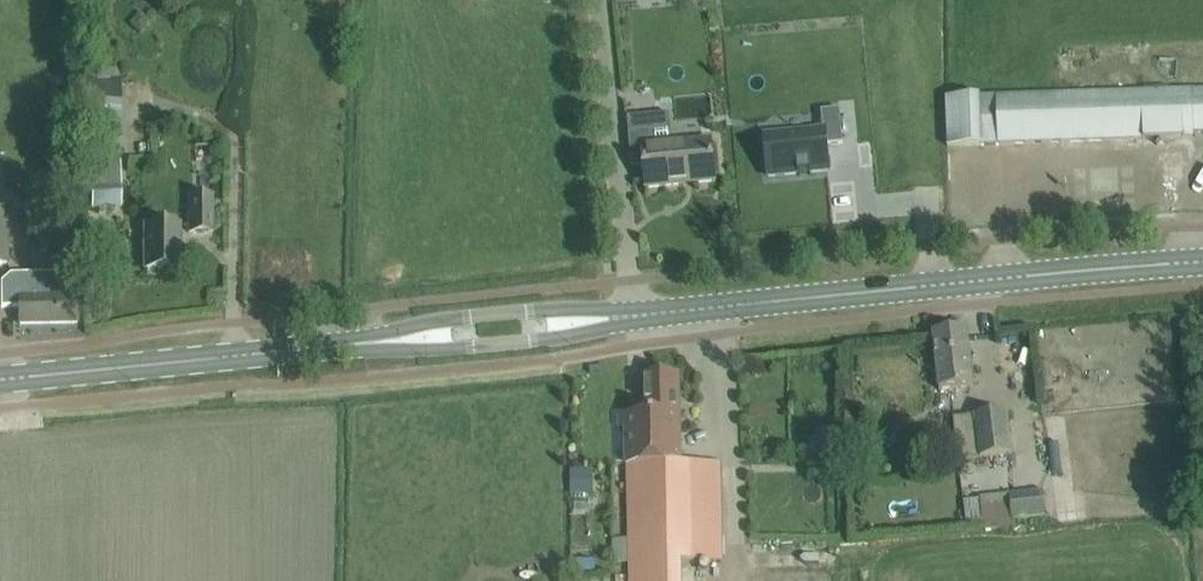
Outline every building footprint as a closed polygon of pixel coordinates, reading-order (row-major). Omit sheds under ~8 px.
[(124,69),(92,70),(92,83),(82,83),(83,156),(126,155),(124,69)] [(946,98),(948,147),(1193,138),(1193,134),(1202,133),(1202,89),(946,98)] [(824,131),(765,137),(769,177),(828,171),(825,146),(844,144),(840,110),(822,112),(824,131)] [(651,115),(627,118),(632,168),(644,167),(646,189),(715,182),(711,141),(654,147),(651,115)] [(93,210),(123,209),(121,162),(91,163),(93,210)] [(214,233),(213,195),(190,196),(191,234),(214,233)] [(180,271),(180,227),(144,227),(144,271),(180,271)] [(1,307),(19,306),(20,324),(77,323),(76,296),(77,296),(76,272),(32,272),(10,273),(1,282),(1,307)] [(967,330),(963,331),(933,334),(940,392),(974,388),(967,330)] [(1039,364),(1042,392),(1054,391),(1050,363),(1039,364)] [(630,580),(685,580),(684,562),(681,464),(679,376),(645,377),(646,416),(628,416),(630,580)] [(959,462),(988,459),(989,466),(1013,464),(1012,455),(1007,412),(953,419),(959,462)] [(721,463),(681,464),(684,562),(722,562),(721,463)] [(982,498),(986,530),(1016,526),(1015,519),(1048,515),(1045,491),(982,498)]
